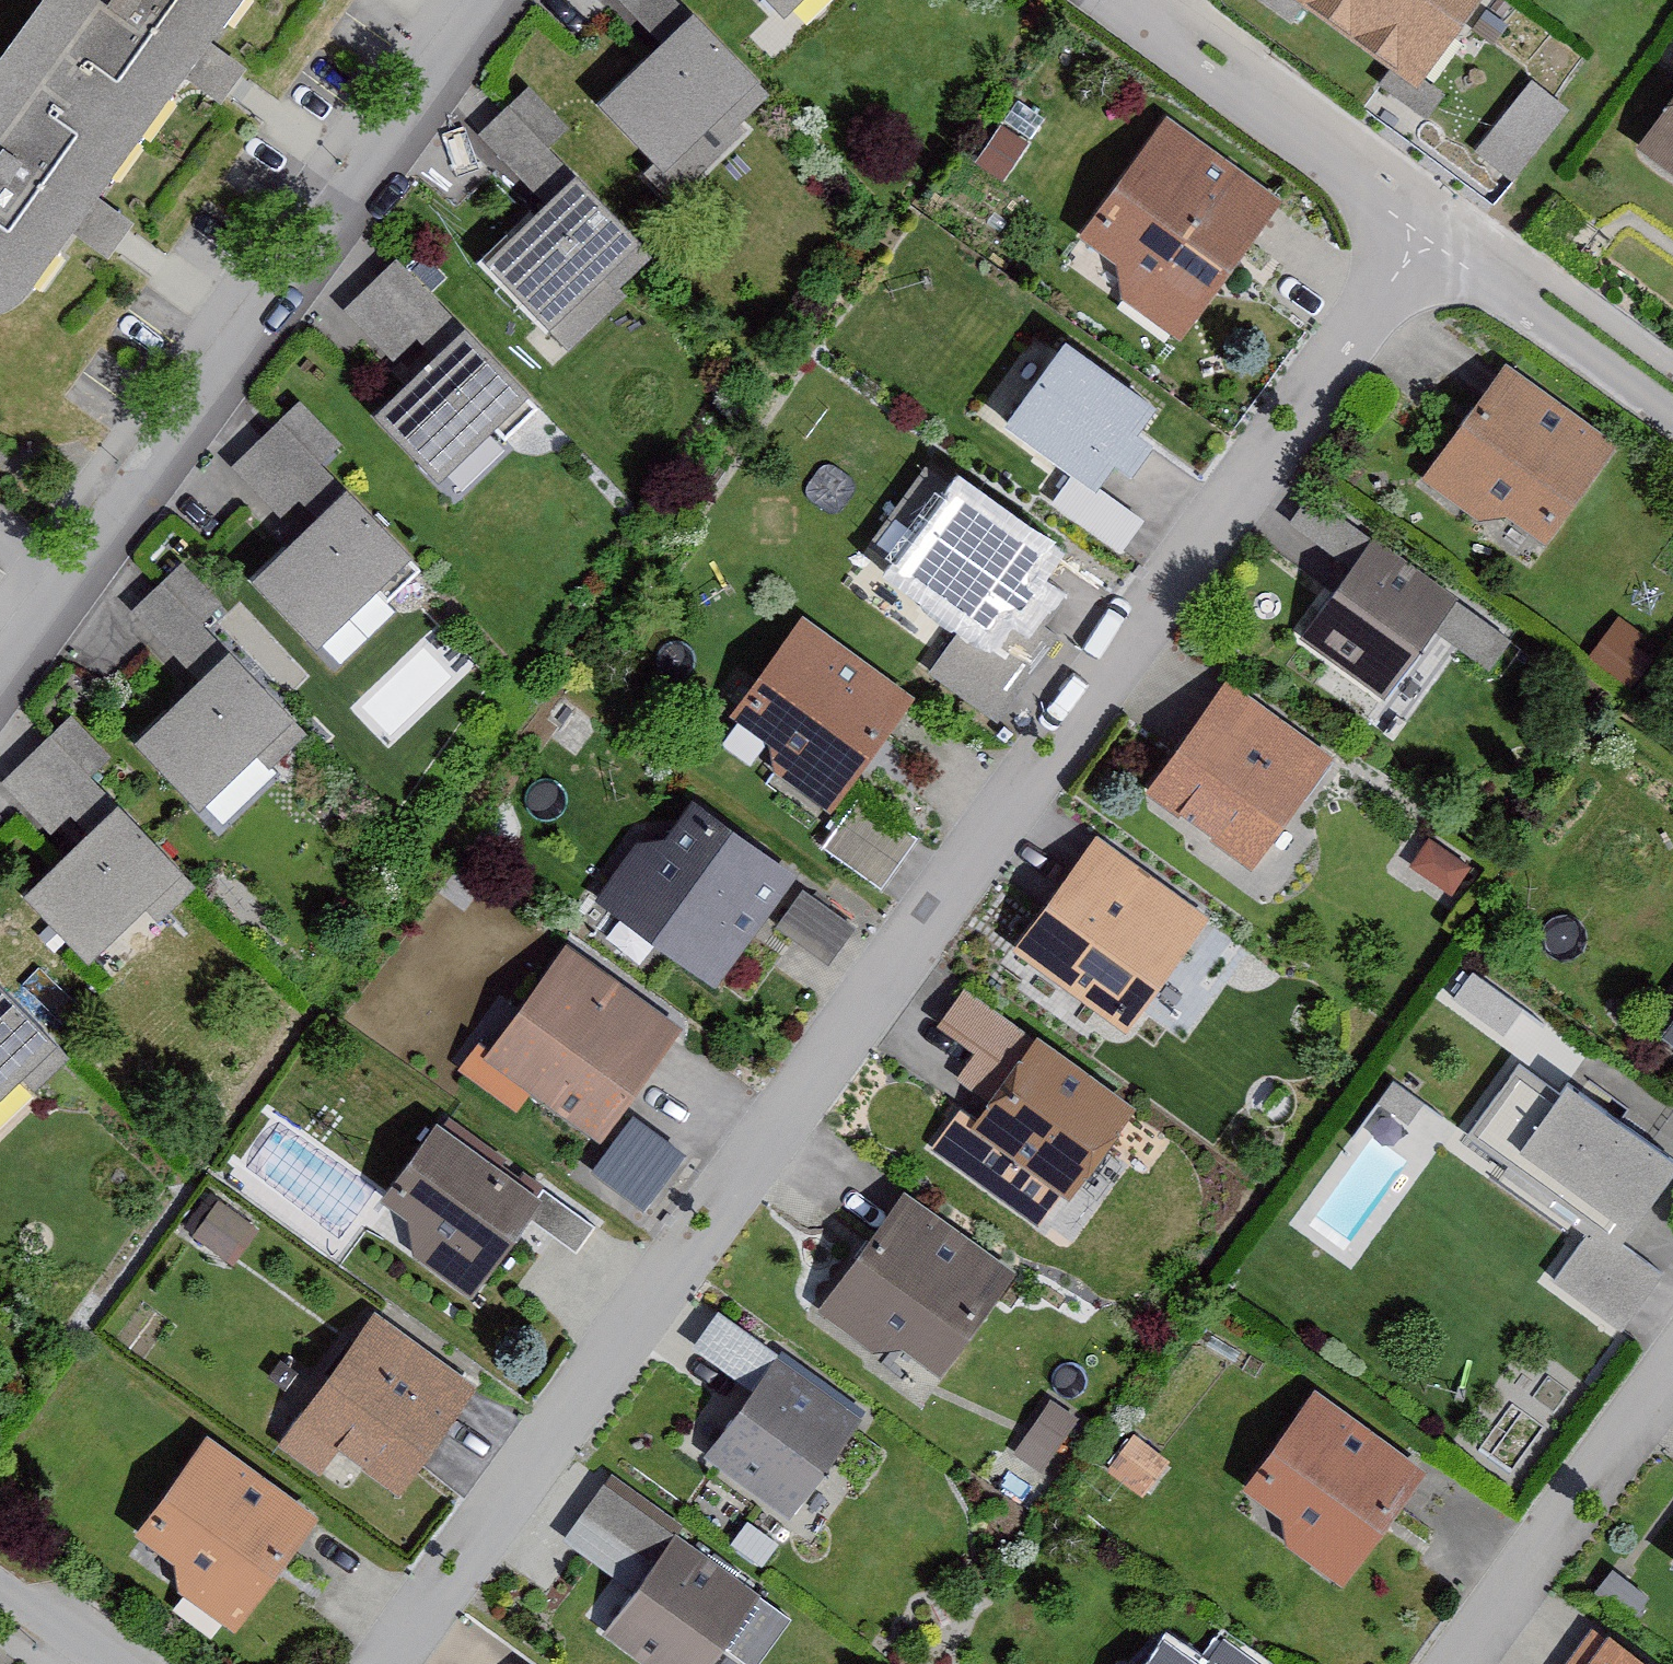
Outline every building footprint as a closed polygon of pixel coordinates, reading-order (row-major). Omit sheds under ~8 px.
[(0,62),(0,306),(5,304),(26,287),(83,208),(197,51),(233,0),(44,0),(0,62)] [(643,19),(665,0),(626,0),(643,19)] [(780,24),(805,0),(757,0),(780,24)] [(1290,9),(1410,93),(1475,0),(1296,0),(1290,9)] [(731,136),(763,105),(687,26),(599,110),(664,177),(719,124),(731,136)] [(1533,71),(1481,140),(1520,169),(1572,100),(1533,71)] [(520,175),(576,128),(531,75),(475,122),(520,175)] [(1630,152),(1672,183),(1672,94),(1630,152)] [(1115,265),(1125,297),(1174,331),(1261,211),(1160,140),(1086,244),(1115,265)] [(612,295),(644,264),(568,185),(480,269),(545,336),(600,283),(612,295)] [(400,248),(345,298),(394,351),(449,300),(400,248)] [(499,444),(532,413),(455,334),(367,418),(432,485),(487,432),(499,444)] [(1132,431),(1152,404),(1068,342),(1007,425),(1075,475),(1095,490),(1099,485),(1116,462),(1136,477),(1157,449),(1132,431)] [(1490,516),(1510,508),(1541,531),(1603,448),(1508,377),(1435,475),(1490,516)] [(233,454),(279,503),(348,439),(302,390),(233,454)] [(1095,490),(1075,475),(1054,504),(1125,556),(1150,523),(1099,485),(1095,490)] [(1055,546),(961,481),(901,567),(970,616),(934,668),(1004,717),(1064,630),(1052,622),(1069,596),(1036,573),(1055,546)] [(379,611),(412,580),(335,500),(248,585),(312,651),(368,598),(379,611)] [(1385,701),(1449,610),(1369,554),(1305,645),(1385,701)] [(773,730),(785,764),(832,798),(907,693),(805,622),(743,709),(773,730)] [(1640,644),(1615,626),(1587,664),(1612,682),(1640,644)] [(265,772),(298,741),(221,662),(133,746),(198,813),(253,760),(265,772)] [(1322,752),(1227,689),(1159,789),(1253,852),(1322,752)] [(4,771),(50,819),(121,753),(75,704),(4,771)] [(875,874),(907,838),(861,796),(828,832),(875,874)] [(667,846),(643,848),(603,904),(711,981),(787,875),(693,809),(667,846)] [(151,932),(183,901),(107,822),(19,906),(84,973),(139,919),(151,932)] [(1462,872),(1420,846),(1406,868),(1448,895),(1462,872)] [(1148,921),(1159,905),(1097,861),(1031,954),(1121,1018),(1176,940),(1148,921)] [(667,1031),(564,957),(496,1051),(599,1125),(667,1031)] [(990,1051),(1006,1027),(960,996),(944,1021),(990,1051)] [(58,1071),(0,1011),(0,1103),(14,1090),(26,1102),(58,1071)] [(1660,1044),(1672,1054),(1672,1026),(1660,1044)] [(1122,1116),(1031,1049),(976,1124),(963,1115),(936,1152),(1033,1222),(1053,1196),(1060,1200),(1122,1116)] [(1518,1072),(1463,1147),(1588,1238),(1552,1288),(1619,1336),(1659,1282),(1617,1252),(1672,1175),(1672,1169),(1563,1089),(1556,1099),(1518,1072)] [(252,1157),(286,1169),(278,1191),(349,1217),(369,1164),(264,1125),(252,1157)] [(413,1222),(418,1254),(471,1291),(534,1200),(437,1132),(387,1204),(413,1222)] [(842,1294),(935,1360),(997,1273),(905,1207),(842,1294)] [(191,1247),(228,1273),(252,1238),(215,1213),(191,1247)] [(465,1384),(377,1322),(295,1437),(331,1463),(346,1442),(398,1478),(465,1384)] [(787,1523),(856,1426),(773,1367),(703,1463),(787,1523)] [(1289,1524),(1293,1544),(1342,1580),(1418,1477),(1319,1404),(1251,1496),(1289,1524)] [(1071,1429),(1045,1412),(1007,1469),(1033,1486),(1071,1429)] [(175,1566),(180,1590),(234,1627),(310,1519),(204,1445),(138,1539),(175,1566)] [(1162,1467),(1130,1445),(1104,1482),(1136,1505),(1162,1467)] [(615,1483),(592,1514),(658,1563),(610,1628),(659,1663),(705,1663),(760,1590),(615,1483)] [(774,1550),(746,1531),(731,1554),(758,1572),(774,1550)] [(1605,1643),(1590,1663),(1634,1663),(1605,1643)] [(1170,1646),(1157,1663),(1196,1663),(1170,1646)] [(1224,1647),(1212,1663),(1248,1663),(1224,1647)]
